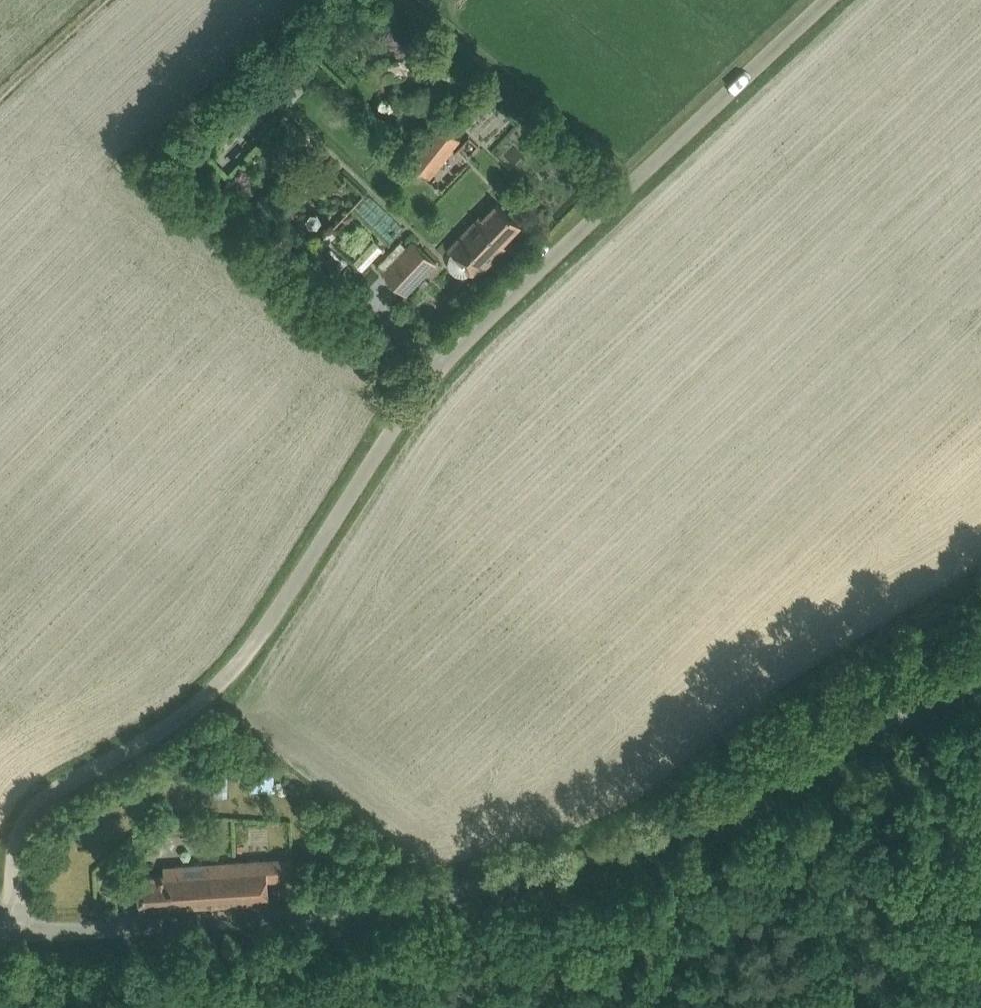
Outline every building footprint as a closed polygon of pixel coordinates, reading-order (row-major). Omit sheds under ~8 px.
[(411,161),(430,177),(461,138),(441,122),(411,161)] [(454,251),(451,254),(449,261),(451,268),(456,273),(463,275),(470,273),(473,270),(478,274),(505,245),(503,242),(521,223),(498,201),(483,217),(480,214),(450,247),(454,251)] [(384,272),(406,293),(436,261),(414,240),(384,272)] [(139,875),(141,906),(269,897),(268,878),(294,876),(293,856),(164,865),(165,873),(139,875)]
